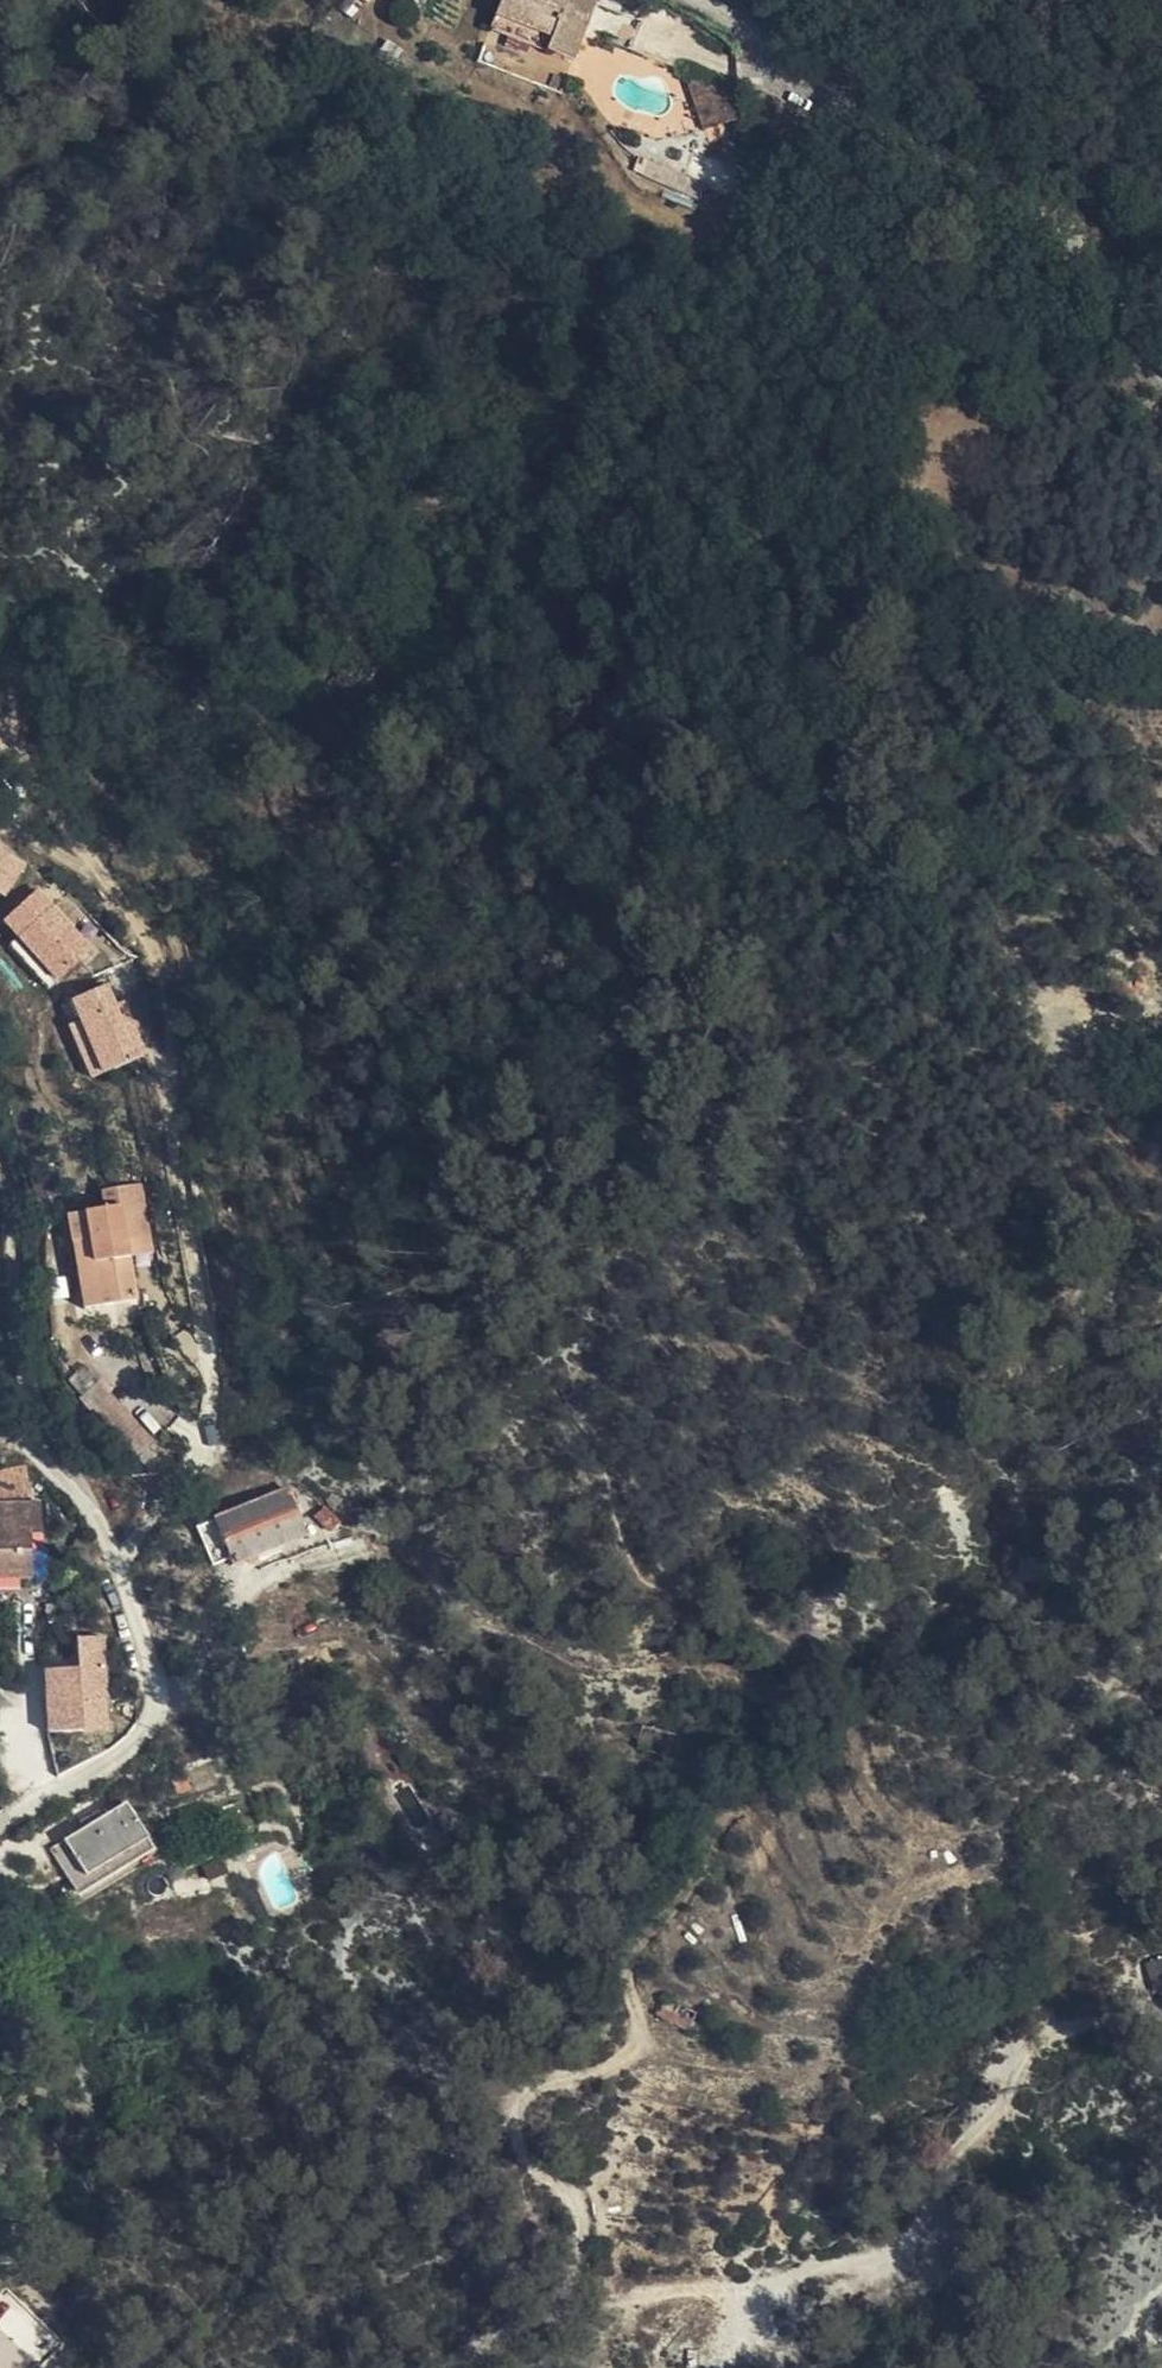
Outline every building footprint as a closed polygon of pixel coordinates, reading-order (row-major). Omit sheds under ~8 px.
[(544,52),(571,63),(594,6),(579,0),(500,0),(493,18),(548,40),(544,52)] [(488,31),(544,52),(548,40),(493,18),(488,31)] [(715,118),(725,92),(697,81),(687,107),(715,118)] [(0,846),(0,890),(6,894),(26,862),(0,846)] [(94,945),(40,886),(4,919),(19,936),(11,943),(50,985),(94,945)] [(118,1002),(110,982),(73,997),(82,1020),(74,1023),(95,1074),(149,1052),(127,998),(118,1002)] [(134,1302),(128,1258),(125,1241),(150,1238),(142,1184),(99,1192),(102,1210),(67,1217),(83,1310),(134,1302)] [(125,1241),(128,1258),(153,1254),(150,1238),(125,1241)] [(30,1467),(0,1468),(0,1580),(33,1579),(32,1537),(41,1536),(39,1508),(31,1509),(30,1467)] [(225,1516),(234,1566),(245,1563),(256,1558),(306,1538),(287,1491),(225,1516)] [(231,1568),(234,1566),(225,1516),(213,1521),(216,1528),(228,1561),(231,1568)] [(213,1567),(228,1561),(216,1528),(200,1535),(213,1567)] [(256,1558),(245,1563),(248,1569),(258,1564),(256,1558)] [(79,1662),(44,1665),(49,1731),(112,1726),(104,1631),(77,1633),(79,1662)] [(84,1825),(46,1849),(73,1891),(149,1844),(123,1801),(99,1816),(95,1810),(80,1819),(84,1825)] [(10,1938),(6,1932),(10,1928),(0,1913),(0,1945),(10,1938)]
